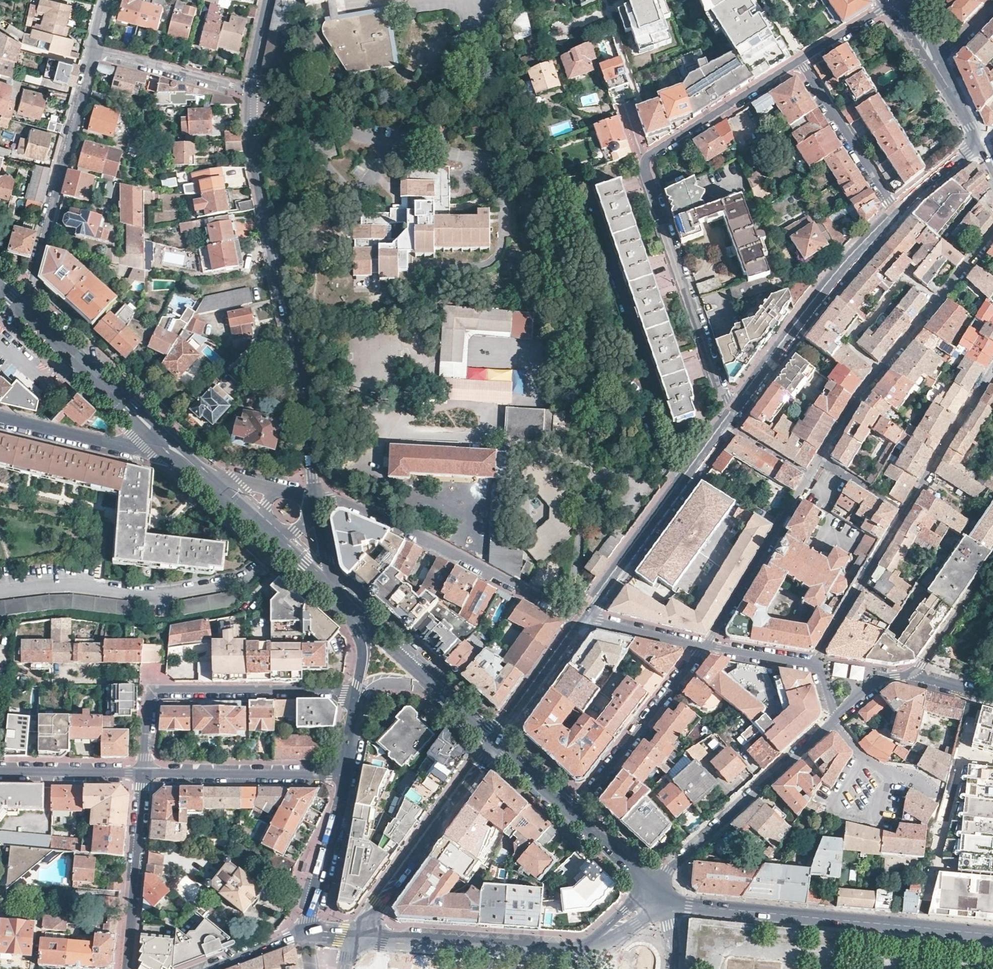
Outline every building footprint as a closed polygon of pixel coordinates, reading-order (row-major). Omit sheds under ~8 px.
[(36,11),(43,13),(42,18),(64,24),(69,4),(53,0),(39,0),(36,11)] [(138,25),(144,3),(138,1),(138,0),(124,0),(119,19),(138,25)] [(138,25),(159,30),(166,1),(162,0),(152,0),(151,5),(144,3),(138,25)] [(203,4),(211,7),(210,11),(208,10),(200,41),(219,47),(225,24),(220,23),(222,14),(214,12),(216,5),(218,0),(204,0),(203,4)] [(228,0),(218,0),(216,5),(229,8),(231,1),(229,0),(228,0)] [(263,67),(279,70),(286,39),(293,33),(288,27),(287,22),(290,21),(290,14),(298,14),(297,0),(277,0),(277,1),(265,60),(263,67)] [(328,2),(331,18),(331,22),(333,22),(341,20),(340,16),(337,0),(328,0),(328,2)] [(671,41),(657,0),(625,0),(628,7),(624,9),(639,53),(671,41)] [(734,52),(735,54),(749,46),(752,51),(772,39),(749,0),(701,0),(704,9),(709,16),(711,15),(734,52)] [(843,23),(872,5),(868,0),(828,0),(843,23)] [(952,3),(955,7),(952,10),(964,23),(986,0),(952,0),(952,3)] [(29,1),(26,13),(32,15),(35,3),(29,1)] [(188,38),(196,9),(177,4),(169,33),(188,38)] [(246,18),(255,20),(257,8),(249,6),(246,18)] [(389,8),(340,16),(341,20),(345,20),(381,14),(387,22),(391,47),(389,50),(390,55),(393,57),(395,67),(399,66),(389,8)] [(525,13),(510,16),(514,36),(529,33),(525,13)] [(374,70),(395,67),(393,57),(390,55),(389,50),(391,47),(387,22),(381,14),(345,20),(346,26),(334,27),(333,22),(331,22),(326,23),(325,23),(324,24),(324,25),(323,29),(323,31),(323,35),(326,39),(329,40),(330,41),(332,42),(333,44),(335,48),(336,55),(346,53),(349,67),(350,67),(353,70),(372,67),(374,70)] [(61,34),(64,24),(42,18),(41,23),(35,21),(34,23),(32,23),(29,35),(38,37),(36,45),(77,56),(78,51),(70,49),(73,37),(65,35),(61,34)] [(225,24),(219,47),(239,52),(246,22),(232,18),(230,25),(225,24)] [(984,29),(992,39),(992,20),(984,29)] [(9,36),(13,30),(20,35),(21,29),(6,21),(3,25),(0,24),(0,31),(9,36)] [(876,37),(889,29),(883,21),(871,29),(876,37)] [(984,29),(975,38),(968,46),(984,63),(987,66),(991,70),(992,68),(992,67),(988,62),(988,60),(992,55),(992,39),(984,29)] [(0,114),(4,102),(9,78),(18,41),(9,36),(0,31),(0,114)] [(535,36),(529,37),(532,57),(520,60),(523,75),(530,72),(545,64),(535,36)] [(734,52),(707,66),(721,100),(736,90),(763,74),(769,70),(788,58),(775,37),(772,39),(752,51),(749,46),(735,54),(734,52)] [(590,48),(596,45),(594,40),(574,50),(556,59),(557,64),(563,61),(569,78),(596,69),(590,48)] [(812,66),(828,91),(839,85),(861,71),(845,45),(833,52),(823,59),(834,78),(828,82),(816,63),(812,66)] [(991,70),(987,66),(983,70),(981,67),(984,63),(968,46),(957,57),(968,80),(981,111),(988,104),(992,99),(992,84),(992,83),(992,82),(992,72),(991,70)] [(608,91),(628,84),(616,48),(608,50),(612,62),(600,67),(608,91)] [(672,61),(682,87),(693,115),(694,117),(721,100),(707,66),(698,49),(672,61)] [(78,66),(49,58),(47,63),(53,65),(54,62),(56,63),(52,79),(73,85),(74,78),(78,66)] [(552,66),(557,64),(556,59),(545,64),(530,72),(536,93),(559,86),(552,66)] [(99,63),(97,71),(110,74),(112,67),(99,63)] [(144,84),(147,76),(118,68),(112,90),(137,97),(142,83),(144,84)] [(265,76),(278,80),(280,73),(267,70),(265,76)] [(840,109),(844,116),(878,96),(861,71),(839,85),(850,103),(840,109)] [(776,87),(753,102),(761,115),(768,111),(766,108),(775,103),(786,121),(789,125),(816,109),(806,93),(795,76),(792,78),(776,87)] [(18,81),(9,78),(4,102),(12,104),(18,81)] [(169,95),(203,95),(204,91),(170,82),(161,80),(154,104),(155,104),(166,104),(169,95)] [(682,87),(659,96),(660,99),(668,124),(693,115),(682,87)] [(38,117),(43,95),(22,90),(16,111),(38,117)] [(211,95),(208,105),(237,105),(232,98),(222,96),(212,93),(211,95)] [(860,117),(872,137),(895,122),(878,96),(844,116),(848,122),(850,124),(860,117)] [(647,137),(670,129),(668,124),(660,99),(636,108),(647,137)] [(0,114),(0,116),(0,117),(8,119),(12,104),(4,102),(0,114)] [(170,104),(166,104),(155,104),(155,114),(170,115),(170,104)] [(988,104),(981,111),(984,117),(986,121),(987,125),(989,125),(991,125),(992,123),(992,109),(988,104)] [(113,134),(119,113),(95,106),(89,128),(113,134)] [(821,117),(816,109),(789,125),(795,132),(791,134),(797,146),(827,127),(821,117)] [(211,131),(210,111),(189,111),(189,118),(181,119),(181,132),(211,131)] [(6,126),(8,119),(0,117),(0,124),(6,126)] [(594,125),(607,163),(622,158),(631,155),(629,151),(624,137),(617,117),(594,125)] [(46,129),(60,133),(62,124),(48,120),(46,129)] [(706,161),(737,143),(723,120),(703,133),(693,140),(706,161)] [(773,135),(789,125),(786,121),(771,131),(773,135)] [(874,163),(876,166),(910,145),(895,122),(872,137),(885,156),(874,163)] [(757,170),(797,146),(791,134),(795,132),(789,125),(773,135),(732,160),(743,179),(757,170)] [(808,164),(810,167),(819,162),(824,159),(817,148),(825,144),(831,154),(842,148),(834,138),(827,127),(797,146),(808,164)] [(43,159),(50,135),(30,129),(28,137),(24,152),(23,154),(43,159)] [(226,132),(226,143),(242,143),(241,132),(226,132)] [(28,137),(20,135),(16,150),(24,152),(28,137)] [(556,138),(546,141),(550,155),(561,152),(556,138)] [(143,151),(143,142),(130,139),(128,147),(143,151)] [(103,173),(109,152),(113,153),(113,150),(86,142),(79,166),(103,173)] [(243,153),(242,143),(226,143),(226,153),(243,153)] [(9,156),(11,148),(0,144),(0,154),(4,155),(9,156)] [(817,148),(824,159),(831,154),(825,144),(817,148)] [(193,156),(193,145),(171,145),(171,158),(171,165),(187,165),(187,156),(193,156)] [(893,193),(925,168),(910,145),(876,166),(893,193)] [(824,159),(819,162),(824,172),(830,169),(838,182),(856,170),(849,159),(842,148),(831,154),(824,159)] [(348,172),(354,163),(346,157),(339,166),(348,172)] [(979,168),(977,163),(975,161),(973,160),(952,178),(972,198),(978,203),(990,189),(983,176),(979,168)] [(360,162),(352,172),(361,178),(369,168),(360,162)] [(51,167),(35,163),(25,198),(41,202),(46,185),(51,167)] [(373,163),(364,177),(376,184),(385,170),(373,163)] [(435,245),(490,245),(489,209),(479,209),(479,217),(451,216),(450,166),(408,166),(409,182),(409,197),(409,210),(402,210),(402,214),(392,214),(364,214),(364,226),(354,226),(353,236),(347,236),(347,239),(354,239),(354,247),(353,247),(353,261),(371,262),(371,260),(379,260),(379,274),(398,274),(398,270),(398,267),(408,267),(408,251),(435,251),(435,245)] [(88,201),(88,199),(95,177),(70,170),(66,185),(63,195),(88,201)] [(193,175),(195,185),(184,187),(186,196),(198,197),(225,192),(220,170),(193,175)] [(771,192),(757,170),(743,179),(751,192),(756,201),(771,192)] [(862,180),(856,170),(838,182),(830,187),(832,190),(835,188),(836,190),(840,187),(850,203),(869,191),(862,180)] [(6,196),(12,174),(8,173),(3,176),(0,175),(0,194),(6,196)] [(802,173),(794,178),(796,182),(805,177),(802,173)] [(694,178),(667,190),(669,195),(668,198),(667,201),(671,202),(672,202),(674,210),(678,209),(680,217),(704,208),(702,203),(699,202),(704,192),(694,188),(696,184),(694,178)] [(926,200),(911,216),(938,237),(972,198),(952,178),(935,193),(934,194),(934,195),(934,196),(934,197),(931,198),(930,197),(926,200)] [(630,216),(623,195),(619,180),(598,188),(607,215),(639,309),(646,331),(673,408),(669,409),(674,422),(695,415),(690,402),(693,401),(678,356),(663,309),(657,294),(648,266),(640,244),(630,216)] [(108,181),(104,196),(112,198),(116,183),(108,181)] [(127,224),(145,229),(144,195),(144,191),(118,183),(115,195),(123,197),(123,202),(123,223),(127,224)] [(990,189),(978,203),(971,212),(967,216),(978,226),(973,232),(980,238),(992,222),(992,196),(990,189)] [(873,197),(869,191),(850,203),(856,212),(864,225),(877,211),(879,206),(877,203),(873,197)] [(229,213),(225,192),(198,197),(202,218),(229,213)] [(769,239),(767,231),(756,235),(743,195),(726,201),(716,204),(704,208),(680,217),(673,219),(681,243),(703,236),(699,224),(724,215),(733,240),(747,282),(770,275),(759,242),(769,239)] [(724,196),(715,199),(716,204),(726,201),(724,196)] [(241,212),(254,210),(252,200),(239,203),(241,212)] [(671,212),(673,219),(680,217),(678,209),(674,210),(672,202),(671,202),(669,207),(672,208),(671,212)] [(821,222),(832,240),(840,235),(832,224),(849,214),(851,215),(856,212),(850,203),(821,222)] [(98,229),(101,217),(87,213),(72,209),(70,216),(67,217),(65,224),(67,227),(77,230),(76,235),(105,243),(108,232),(98,229)] [(938,237),(911,216),(905,222),(889,241),(872,260),(855,280),(849,287),(865,300),(875,288),(885,295),(911,263),(907,259),(907,258),(911,253),(909,251),(917,241),(925,247),(912,262),(916,265),(920,268),(942,241),(938,237)] [(204,219),(209,246),(234,241),(230,217),(210,221),(209,219),(204,219)] [(35,221),(24,218),(22,228),(32,230),(35,221)] [(196,232),(194,221),(180,224),(181,234),(196,232)] [(832,240),(821,222),(815,225),(812,221),(803,226),(799,221),(785,230),(793,242),(804,261),(828,246),(826,244),(832,240)] [(146,271),(146,270),(146,265),(145,242),(145,229),(127,224),(128,247),(119,246),(119,254),(136,256),(133,268),(146,271)] [(27,255),(33,231),(32,230),(22,228),(11,225),(5,249),(27,255)] [(840,235),(832,240),(839,251),(845,244),(840,235)] [(234,241),(209,246),(214,272),(239,267),(234,241)] [(964,258),(944,242),(942,241),(920,268),(914,275),(935,292),(941,286),(932,279),(947,260),(956,267),(964,258)] [(107,252),(119,254),(119,246),(107,244),(106,252),(107,252)] [(149,249),(146,265),(158,268),(161,252),(149,249)] [(75,254),(48,251),(40,279),(67,304),(96,273),(75,254)] [(987,297),(992,290),(992,277),(976,265),(970,272),(966,277),(987,297)] [(146,284),(146,278),(146,271),(137,281),(146,290),(146,284)] [(93,328),(121,298),(96,273),(67,304),(93,328)] [(667,275),(657,282),(666,294),(676,287),(667,275)] [(770,275),(747,282),(729,287),(734,301),(733,299),(735,298),(771,288),(773,287),(770,275)] [(788,293),(791,301),(793,309),(804,296),(812,285),(802,276),(788,293)] [(200,281),(186,279),(185,287),(196,289),(196,293),(199,294),(201,281),(200,281)] [(699,296),(721,290),(717,279),(695,286),(699,296)] [(911,291),(898,308),(913,320),(921,310),(929,300),(908,282),(905,286),(911,291)] [(771,288),(735,298),(733,299),(734,301),(773,289),(773,287),(771,288)] [(837,300),(857,316),(863,321),(866,318),(856,310),(860,306),(865,300),(849,287),(844,292),(838,299),(837,300)] [(206,299),(205,298),(194,316),(193,317),(197,316),(254,303),(250,288),(206,299)] [(791,301),(788,293),(771,298),(754,320),(742,324),(742,325),(744,332),(749,348),(752,358),(760,347),(762,348),(777,328),(786,315),(783,312),(787,306),(791,301)] [(831,359),(838,349),(836,347),(834,346),(838,340),(857,316),(837,300),(829,309),(812,331),(805,340),(811,344),(824,355),(826,355),(829,357),(831,359)] [(977,314),(988,322),(992,326),(992,308),(984,301),(977,314)] [(889,318),(883,313),(874,324),(895,342),(903,332),(913,320),(898,308),(891,303),(887,309),(893,313),(889,318)] [(926,326),(957,348),(963,339),(970,326),(972,324),(943,305),(935,315),(926,326)] [(127,326),(131,320),(133,315),(125,308),(115,320),(111,316),(97,330),(105,338),(97,346),(104,351),(125,330),(127,326)] [(228,315),(230,322),(236,349),(250,339),(253,338),(249,322),(253,322),(250,310),(228,315)] [(193,317),(194,316),(188,312),(180,324),(187,327),(191,321),(193,317)] [(230,322),(228,315),(222,316),(223,324),(230,322)] [(509,337),(510,318),(466,316),(465,335),(450,334),(448,360),(468,361),(469,335),(509,337)] [(180,324),(162,317),(156,332),(150,346),(149,347),(170,355),(185,329),(187,327),(180,324)] [(539,320),(510,318),(509,337),(469,335),(468,361),(448,360),(448,365),(467,366),(467,378),(472,378),(474,340),(538,344),(539,320)] [(150,346),(156,332),(131,320),(127,326),(125,330),(104,351),(111,358),(119,351),(126,358),(141,342),(150,346)] [(206,328),(194,322),(191,321),(187,327),(185,329),(201,337),(206,328)] [(988,322),(980,334),(992,343),(992,326),(988,322)] [(886,353),(895,342),(874,324),(872,327),(877,333),(872,339),(866,334),(858,344),(878,363),(886,353)] [(749,348),(744,332),(742,325),(734,328),(735,330),(733,331),(729,338),(715,343),(716,348),(723,368),(727,381),(734,382),(742,372),(752,358),(749,348)] [(920,334),(914,341),(947,364),(957,348),(926,326),(920,334)] [(980,334),(970,326),(963,339),(990,358),(992,354),(992,343),(980,334)] [(185,329),(170,355),(164,364),(180,377),(198,356),(186,345),(192,338),(199,341),(201,337),(185,329)] [(799,343),(798,344),(803,347),(807,350),(811,344),(805,340),(803,338),(799,343)] [(963,339),(957,348),(984,368),(987,364),(990,358),(963,339)] [(922,380),(928,383),(932,377),(937,380),(941,374),(947,364),(914,341),(904,353),(891,369),(918,387),(921,383),(922,380)] [(840,367),(852,352),(848,349),(843,344),(838,349),(831,359),(840,367)] [(799,351),(795,347),(791,352),(794,354),(796,356),(799,351)] [(958,370),(951,381),(954,382),(970,392),(977,381),(984,368),(957,348),(947,364),(958,370)] [(865,377),(871,370),(862,362),(852,352),(840,367),(850,375),(860,384),(865,377)] [(797,394),(814,369),(796,356),(794,354),(783,369),(773,384),(786,394),(793,399),(797,394)] [(831,359),(829,357),(825,363),(834,370),(828,379),(830,380),(849,394),(850,395),(851,396),(854,391),(856,389),(860,384),(850,375),(840,367),(831,359)] [(947,364),(941,374),(951,381),(958,370),(947,364)] [(467,366),(448,365),(448,377),(467,378),(467,366)] [(510,403),(511,369),(490,368),(489,382),(436,379),(435,399),(510,403)] [(891,369),(881,381),(872,393),(891,406),(903,414),(905,415),(909,409),(922,390),(918,387),(891,369)] [(148,372),(141,386),(147,392),(156,377),(148,372)] [(941,374),(937,380),(934,385),(941,389),(947,393),(954,382),(951,381),(941,374)] [(4,402),(36,410),(39,400),(40,399),(29,390),(17,379),(12,386),(0,376),(0,401),(4,402)] [(163,383),(156,377),(147,392),(152,397),(163,383)] [(928,383),(927,384),(932,388),(934,385),(937,380),(932,377),(928,383)] [(842,409),(850,395),(849,394),(830,380),(819,398),(814,406),(835,421),(842,409)] [(918,387),(922,390),(927,384),(928,383),(922,380),(921,383),(918,387)] [(954,382),(947,393),(963,403),(968,395),(970,392),(954,382)] [(992,408),(992,385),(991,383),(983,396),(975,410),(987,418),(992,408)] [(229,406),(223,401),(229,394),(218,384),(203,401),(201,399),(191,410),(200,418),(202,415),(213,424),(229,406)] [(765,426),(786,394),(773,384),(759,402),(749,417),(761,424),(765,426)] [(913,421),(910,424),(918,429),(933,402),(926,398),(931,390),(932,388),(927,384),(922,390),(909,409),(916,414),(916,416),(913,421)] [(941,389),(934,385),(932,388),(931,390),(938,394),(941,389)] [(938,394),(931,390),(926,398),(933,402),(955,416),(958,411),(963,403),(947,393),(941,389),(938,394)] [(94,409),(74,391),(51,419),(61,422),(69,411),(83,422),(94,409)] [(814,406),(819,398),(811,392),(806,400),(808,402),(813,406),(814,406)] [(863,404),(880,415),(883,418),(891,406),(872,393),(868,398),(864,402),(863,404)] [(786,410),(793,399),(786,394),(765,426),(769,429),(772,431),(783,414),(786,410)] [(805,407),(808,402),(806,400),(797,394),(793,399),(805,407)] [(803,422),(813,406),(808,402),(805,407),(793,399),(786,410),(800,420),(803,422)] [(955,416),(933,402),(918,429),(939,443),(946,431),(955,416)] [(848,428),(865,439),(870,431),(864,427),(866,424),(872,428),(880,415),(863,404),(855,417),(848,428)] [(835,421),(814,406),(813,406),(803,422),(800,420),(796,426),(792,433),(793,434),(807,443),(818,450),(826,437),(835,421)] [(891,406),(883,418),(895,426),(903,414),(891,406)] [(504,440),(550,443),(551,424),(563,425),(564,412),(505,408),(504,440)] [(908,417),(913,421),(916,416),(916,414),(909,409),(905,415),(908,417)] [(800,420),(786,410),(783,414),(786,416),(785,419),(796,426),(800,420)] [(963,429),(975,437),(987,418),(975,410),(969,419),(963,429)] [(288,434),(290,423),(247,412),(240,441),(274,450),(279,432),(288,434)] [(786,416),(783,414),(772,431),(777,434),(770,447),(771,448),(780,453),(781,454),(793,434),(792,433),(796,426),(785,419),(786,416)] [(903,414),(895,426),(900,429),(908,417),(905,415),(903,414)] [(885,451),(891,455),(899,443),(905,433),(900,429),(895,426),(883,418),(880,415),(872,428),(892,441),(885,451)] [(777,434),(772,431),(769,429),(766,433),(758,428),(761,424),(749,417),(740,428),(745,431),(758,439),(770,447),(777,434)] [(908,417),(900,429),(905,433),(910,424),(913,421),(908,417)] [(766,433),(769,429),(765,426),(761,424),(758,428),(766,433)] [(910,424),(905,433),(933,452),(935,449),(939,443),(918,429),(910,424)] [(830,458),(847,468),(856,454),(865,439),(848,428),(841,440),(830,458)] [(942,460),(984,486),(987,482),(959,464),(972,443),(978,446),(981,441),(975,437),(963,429),(962,428),(951,446),(942,460)] [(933,452),(905,433),(899,443),(904,446),(894,462),(917,479),(924,467),(933,452)] [(412,434),(412,447),(471,451),(472,438),(412,434)] [(796,462),(807,443),(793,434),(781,454),(788,458),(796,462)] [(735,435),(712,466),(722,473),(735,457),(792,493),(803,475),(771,456),(735,435)] [(84,485),(120,494),(117,562),(209,572),(209,569),(222,570),(225,543),(147,535),(151,472),(139,470),(133,468),(86,457),(50,448),(17,440),(0,437),(0,466),(84,485)] [(812,461),(818,450),(807,443),(796,462),(807,469),(812,461)] [(505,554),(505,552),(510,474),(512,474),(513,464),(511,464),(511,453),(471,451),(412,447),(390,446),(388,477),(407,479),(408,474),(494,479),(490,553),(505,554)] [(847,468),(858,475),(866,461),(856,454),(847,468)] [(526,545),(522,548),(537,565),(568,537),(564,532),(570,526),(573,502),(568,497),(572,493),(562,482),(539,457),(523,471),(526,475),(523,478),(518,483),(527,493),(532,488),(549,507),(547,520),(531,535),(526,529),(518,536),(523,541),(526,545)] [(894,462),(889,459),(885,466),(881,472),(886,475),(878,488),(902,503),(910,490),(917,479),(894,462)] [(984,496),(988,489),(984,486),(942,460),(940,465),(935,472),(934,478),(938,481),(941,476),(980,502),(984,496)] [(881,472),(885,466),(879,462),(867,481),(873,485),(881,472)] [(705,473),(700,480),(711,487),(716,480),(705,473)] [(984,486),(988,489),(992,492),(992,478),(990,476),(987,482),(984,486)] [(682,505),(635,571),(650,583),(655,576),(669,586),(730,501),(711,487),(700,480),(682,505)] [(858,487),(849,481),(836,502),(851,511),(856,503),(860,505),(855,514),(871,524),(883,503),(858,487)] [(915,505),(926,513),(935,500),(931,497),(934,491),(928,487),(923,492),(916,503),(915,505)] [(988,489),(984,496),(992,503),(992,492),(988,489)] [(935,500),(926,513),(936,519),(941,522),(949,527),(946,531),(963,540),(967,543),(969,539),(960,534),(968,521),(935,500)] [(763,568),(726,630),(725,632),(725,635),(727,639),(782,648),(812,653),(844,599),(833,593),(835,593),(837,593),(839,593),(841,593),(844,592),(845,591),(847,588),(847,586),(848,583),(847,580),(845,576),(842,573),(853,555),(833,543),(832,543),(824,554),(806,544),(819,523),(820,523),(824,525),(825,525),(828,520),(829,520),(855,535),(859,528),(831,511),(827,516),(825,515),(803,502),(786,531),(789,533),(767,569),(763,568)] [(871,524),(866,532),(869,534),(880,540),(889,526),(898,512),(888,506),(883,503),(871,524)] [(979,524),(972,520),(970,524),(969,526),(970,528),(975,531),(969,539),(967,543),(988,553),(990,554),(992,550),(992,504),(979,524)] [(936,519),(926,513),(915,505),(912,510),(910,513),(906,520),(920,529),(922,526),(929,530),(936,519)] [(859,528),(861,529),(862,525),(833,507),(831,511),(859,528)] [(350,574),(351,573),(367,556),(364,545),(379,545),(382,546),(389,533),(350,516),(344,514),(342,514),(340,514),(339,514),(337,515),(337,516),(335,517),(334,519),(333,521),(334,522),(334,524),(337,539),(342,563),(343,566),(344,568),(346,571),(350,574)] [(773,525),(754,514),(694,613),(671,600),(665,608),(625,583),(606,611),(643,620),(673,627),(705,635),(773,525)] [(935,534),(941,522),(936,519),(929,530),(935,534)] [(920,529),(906,520),(904,524),(899,532),(913,540),(915,537),(920,529)] [(942,538),(946,531),(949,527),(941,522),(935,534),(942,538)] [(922,526),(920,529),(915,537),(935,550),(942,538),(935,534),(929,530),(922,526)] [(597,579),(624,537),(616,531),(608,540),(607,539),(602,546),(603,547),(596,556),(585,570),(597,579)] [(878,566),(893,575),(895,571),(908,549),(913,540),(899,532),(898,533),(880,562),(878,566)] [(390,551),(378,567),(375,563),(367,556),(351,573),(350,574),(354,578),(359,582),(369,591),(385,573),(390,567),(407,541),(400,538),(389,533),(382,546),(385,548),(390,551)] [(880,540),(869,534),(857,553),(857,554),(860,555),(850,571),(858,576),(880,540)] [(913,540),(908,549),(929,561),(935,551),(935,550),(915,537),(913,540)] [(963,540),(925,595),(928,596),(949,609),(951,610),(968,586),(990,554),(988,553),(967,543),(963,540)] [(407,541),(390,567),(407,579),(423,549),(413,544),(407,541)] [(375,563),(378,567),(390,551),(385,548),(375,563)] [(490,564),(518,579),(519,574),(521,553),(505,552),(505,554),(490,553),(490,564)] [(423,590),(438,600),(455,566),(448,562),(439,558),(426,584),(420,581),(419,580),(418,580),(416,581),(415,582),(414,583),(414,584),(423,590)] [(518,579),(524,582),(532,566),(526,562),(519,574),(518,579)] [(437,602),(458,616),(477,577),(469,573),(455,566),(438,600),(437,602)] [(886,597),(892,586),(888,583),(893,575),(878,566),(868,584),(876,590),(886,597)] [(390,610),(412,630),(437,602),(438,600),(423,590),(418,597),(413,593),(414,592),(410,587),(409,588),(404,584),(407,579),(390,567),(385,573),(369,591),(390,610)] [(892,586),(910,596),(914,588),(913,587),(897,578),(893,575),(888,583),(892,586)] [(287,585),(278,577),(269,587),(277,594),(270,603),(270,611),(271,617),(271,635),(283,635),(298,636),(304,636),(304,611),(305,605),(306,602),(287,585)] [(458,616),(478,629),(484,616),(499,588),(492,584),(477,577),(458,616)] [(895,609),(899,612),(910,596),(892,586),(886,597),(892,602),(897,606),(895,609)] [(899,612),(889,626),(884,634),(898,642),(915,617),(913,615),(918,608),(920,609),(928,596),(914,588),(910,596),(899,612)] [(192,613),(238,605),(235,590),(178,601),(180,615),(192,613)] [(872,615),(889,626),(899,612),(895,609),(892,612),(863,592),(860,598),(846,620),(856,624),(862,614),(864,611),(872,615)] [(137,617),(138,602),(69,594),(47,595),(0,601),(0,616),(44,611),(65,610),(72,611),(114,615),(137,617)] [(898,642),(884,634),(865,661),(888,665),(895,667),(903,665),(915,663),(939,629),(936,627),(949,609),(928,596),(920,609),(918,608),(913,615),(915,617),(898,642)] [(521,600),(509,618),(525,630),(545,645),(563,621),(541,610),(521,600)] [(323,617),(306,602),(305,605),(304,611),(304,636),(312,635),(320,644),(329,644),(340,632),(323,617)] [(428,645),(447,663),(466,642),(478,629),(458,616),(437,602),(412,630),(428,645)] [(951,610),(949,609),(936,627),(939,629),(941,625),(951,610)] [(864,611),(862,614),(871,619),(872,615),(864,611)] [(884,634),(889,626),(872,615),(871,619),(862,614),(856,624),(884,634)] [(484,616),(478,629),(482,632),(488,619),(484,616)] [(69,646),(70,621),(52,620),(52,638),(52,641),(52,662),(103,662),(103,646),(84,646),(84,641),(75,641),(74,641),(74,642),(74,646),(69,646)] [(210,620),(170,627),(167,650),(208,643),(211,639),(210,620)] [(865,661),(884,634),(856,624),(846,620),(826,654),(845,658),(865,661)] [(135,626),(104,624),(104,631),(104,640),(135,640),(135,626)] [(228,682),(247,682),(246,644),(246,641),(239,642),(239,625),(218,629),(218,642),(210,642),(211,651),(211,656),(211,663),(212,682),(228,682)] [(495,638),(487,649),(524,676),(526,673),(528,669),(545,645),(525,630),(511,650),(495,638)] [(590,635),(568,666),(578,674),(582,670),(587,674),(583,678),(591,685),(606,667),(599,659),(602,656),(608,663),(617,665),(622,658),(621,657),(624,649),(627,652),(629,649),(635,640),(598,632),(595,633),(591,634),(590,635)] [(283,657),(283,635),(271,635),(271,644),(272,682),(288,682),(304,682),(304,671),(304,657),(298,657),(283,657)] [(135,640),(104,640),(103,646),(103,662),(141,663),(143,645),(143,641),(135,640)] [(635,640),(629,649),(665,678),(683,655),(681,651),(659,646),(635,640)] [(42,669),(52,669),(52,662),(52,641),(21,641),(20,663),(42,663),(42,669)] [(454,669),(462,677),(483,653),(481,651),(476,656),(471,652),(474,649),(466,642),(447,663),(454,669)] [(272,682),(271,644),(246,644),(247,682),(258,682),(272,682)] [(320,644),(304,644),(304,657),(304,671),(328,671),(329,644),(320,644)] [(152,663),(160,663),(160,645),(143,645),(141,663),(152,663)] [(483,653),(462,677),(481,694),(499,711),(524,676),(487,649),(483,653)] [(643,671),(634,683),(650,696),(657,687),(665,678),(629,649),(627,652),(625,655),(643,671)] [(712,658),(697,676),(715,691),(744,714),(753,724),(759,716),(765,709),(726,677),(721,673),(730,662),(721,660),(712,658)] [(211,663),(198,663),(198,673),(199,673),(199,682),(212,682),(211,663)] [(765,669),(738,664),(737,669),(726,677),(765,709),(775,703),(765,669)] [(599,692),(597,691),(591,685),(583,678),(578,674),(568,666),(562,674),(552,689),(562,698),(572,706),(582,714),(599,692)] [(594,725),(615,741),(625,728),(640,709),(650,696),(634,683),(615,668),(597,691),(599,692),(611,703),(594,725)] [(759,716),(753,724),(760,732),(780,754),(802,735),(821,717),(810,676),(795,673),(781,671),(786,691),(784,692),(785,697),(788,697),(790,708),(772,724),(774,728),(770,732),(766,728),(769,726),(759,716)] [(691,684),(684,693),(702,707),(715,691),(697,676),(691,684)] [(133,695),(133,685),(108,686),(108,718),(113,718),(131,718),(131,701),(131,695),(133,695)] [(889,688),(859,712),(866,721),(886,704),(895,714),(897,713),(899,714),(891,736),(890,737),(899,743),(914,746),(922,711),(927,693),(901,687),(899,686),(894,685),(892,686),(889,688)] [(599,761),(615,741),(594,725),(583,716),(574,727),(563,716),(572,706),(562,698),(552,689),(534,713),(531,718),(527,724),(525,728),(525,731),(526,735),(527,737),(553,761),(573,779),(576,781),(578,782),(580,782),(581,782),(583,780),(585,778),(599,761)] [(943,697),(927,693),(922,711),(961,721),(966,703),(943,697)] [(219,701),(211,701),(211,708),(195,708),(194,735),(219,735),(219,701)] [(228,701),(219,701),(219,735),(230,735),(244,735),(244,708),(228,708),(228,701)] [(259,701),(249,701),(249,730),(273,730),(273,728),(273,706),(273,701),(259,701)] [(283,706),(273,706),(273,728),(278,728),(297,728),(297,701),(283,701),(283,706)] [(297,728),(334,728),(335,723),(338,711),(328,701),(322,701),(297,701),(297,728)] [(670,711),(663,720),(681,734),(696,714),(684,704),(679,710),(675,715),(670,711)] [(162,709),(160,731),(190,731),(190,709),(162,709)] [(433,739),(438,743),(447,730),(441,725),(433,734),(417,719),(417,717),(416,716),(417,715),(410,709),(405,710),(397,719),(400,722),(379,744),(390,754),(388,757),(391,759),(394,762),(395,761),(405,770),(407,765),(406,764),(412,758),(413,760),(433,739)] [(990,710),(986,709),(979,713),(976,725),(971,744),(982,747),(992,750),(992,711),(990,710)] [(83,716),(71,716),(70,739),(102,740),(102,733),(102,721),(102,718),(102,717),(90,717),(90,712),(83,712),(83,716)] [(70,739),(71,716),(39,715),(38,753),(53,753),(54,753),(54,746),(61,746),(61,752),(70,752),(70,739)] [(29,717),(8,716),(5,743),(5,749),(26,751),(29,717)] [(113,732),(113,718),(108,718),(102,718),(102,721),(102,733),(102,740),(101,759),(113,759),(124,759),(127,756),(127,743),(128,732),(113,732)] [(660,733),(651,745),(664,755),(681,734),(663,720),(659,725),(655,729),(660,733)] [(731,722),(717,731),(729,745),(736,739),(731,733),(736,728),(731,722)] [(273,730),(273,759),(301,759),(321,760),(321,736),(278,736),(278,728),(273,728),(273,730)] [(463,761),(466,756),(462,753),(465,748),(447,730),(438,743),(418,772),(420,773),(441,788),(443,789),(446,784),(445,782),(447,778),(450,779),(453,775),(452,773),(453,771),(454,769),(456,770),(460,765),(458,764),(461,760),(463,761)] [(885,762),(892,753),(896,747),(878,737),(874,731),(860,743),(866,750),(867,751),(885,762)] [(780,754),(760,732),(747,744),(751,749),(749,751),(765,768),(772,762),(780,754)] [(823,782),(831,790),(834,786),(845,766),(852,752),(834,733),(822,743),(809,754),(815,762),(822,757),(829,764),(821,770),(827,777),(823,782)] [(642,746),(638,751),(659,768),(661,770),(670,760),(664,755),(651,745),(646,741),(642,746)] [(693,748),(689,752),(692,755),(697,761),(698,762),(704,757),(696,745),(693,748)] [(900,760),(907,753),(897,745),(896,747),(892,753),(900,760)] [(947,782),(953,756),(946,754),(929,747),(925,754),(918,765),(930,772),(947,782)] [(953,756),(955,748),(949,747),(946,754),(953,756)] [(730,749),(714,763),(730,781),(746,767),(730,749)] [(632,759),(624,769),(644,787),(659,768),(638,751),(632,759)] [(802,761),(823,782),(827,777),(821,770),(815,762),(809,754),(807,756),(802,761)] [(822,757),(815,762),(821,770),(829,764),(822,757)] [(697,761),(673,783),(674,784),(693,803),(694,805),(717,784),(698,762),(697,761)] [(796,813),(799,816),(807,805),(810,800),(823,782),(802,761),(788,773),(772,787),(779,794),(796,813)] [(992,873),(992,769),(975,767),(969,767),(964,766),(940,859),(955,860),(955,870),(992,873)] [(395,791),(403,774),(380,770),(373,769),(363,768),(361,783),(360,787),(368,789),(366,798),(358,796),(356,806),(386,811),(395,791)] [(598,802),(610,813),(623,824),(647,797),(651,793),(644,787),(624,769),(598,802)] [(502,833),(527,805),(510,789),(491,772),(480,787),(466,807),(497,829),(502,833)] [(440,790),(441,788),(420,773),(403,797),(425,813),(434,801),(441,791),(440,790)] [(693,803),(674,784),(659,798),(676,818),(693,803)] [(6,810),(28,810),(44,810),(44,786),(18,786),(0,786),(0,814),(6,810)] [(52,811),(85,812),(85,806),(85,787),(69,787),(52,786),(52,811)] [(121,787),(85,787),(85,806),(91,806),(91,825),(127,828),(128,816),(130,796),(121,787)] [(360,787),(358,796),(366,798),(368,789),(360,787)] [(151,821),(180,825),(180,815),(180,788),(163,788),(154,797),(152,809),(151,821)] [(180,788),(180,815),(198,815),(198,819),(203,820),(203,816),(203,810),(203,788),(190,788),(180,788)] [(220,788),(203,788),(203,810),(240,810),(240,789),(220,788)] [(250,789),(240,789),(240,810),(257,810),(259,789),(250,789)] [(274,789),(259,789),(257,810),(280,810),(281,808),(288,795),(291,789),(274,789)] [(288,795),(310,807),(320,789),(304,789),(291,789),(288,795)] [(903,811),(927,825),(938,804),(925,797),(909,789),(905,797),(903,811)] [(409,835),(425,813),(403,797),(395,791),(386,811),(356,806),(354,819),(345,869),(339,904),(340,905),(340,907),(342,909),(343,911),(345,912),(347,912),(349,913),(351,912),(352,911),(354,910),(355,909),(356,908),(357,908),(359,905),(365,896),(380,875),(393,858),(409,835)] [(660,803),(651,793),(647,797),(655,807),(660,803)] [(288,795),(281,808),(303,820),(310,807),(288,795)] [(655,807),(647,797),(623,824),(638,837),(650,848),(672,826),(655,807)] [(763,852),(769,857),(791,826),(759,799),(746,812),(731,825),(743,835),(748,828),(768,845),(763,852)] [(819,807),(821,805),(810,800),(807,805),(817,810),(819,807)] [(527,805),(502,833),(500,836),(502,837),(503,839),(506,836),(511,840),(514,836),(516,838),(512,843),(513,853),(511,855),(518,861),(550,826),(539,815),(527,805)] [(452,842),(473,812),(466,807),(444,836),(452,842)] [(281,808),(280,810),(271,827),(293,838),(306,845),(310,837),(297,830),(303,820),(281,808)] [(597,822),(604,828),(606,826),(599,819),(597,822)] [(180,842),(180,825),(151,821),(150,834),(150,839),(180,842)] [(880,853),(922,859),(926,829),(902,821),(897,835),(883,831),(880,853)] [(880,853),(883,831),(846,823),(843,840),(842,850),(861,851),(861,854),(880,855),(880,853)] [(98,854),(124,856),(125,844),(127,828),(91,825),(91,845),(84,845),(84,852),(98,854)] [(239,825),(239,834),(245,837),(249,830),(239,825)] [(558,832),(550,826),(518,861),(524,866),(518,873),(521,875),(524,872),(529,876),(532,874),(540,880),(556,862),(542,850),(558,832)] [(271,827),(261,845),(271,851),(283,857),(293,838),(271,827)] [(500,836),(502,833),(497,829),(490,839),(497,844),(502,837),(500,836)] [(1,845),(52,849),(52,836),(52,835),(34,834),(3,831),(0,832),(0,844),(1,845)] [(52,836),(52,849),(76,852),(84,852),(84,845),(84,839),(52,836)] [(487,886),(491,870),(452,842),(444,836),(441,841),(430,856),(464,881),(476,890),(483,895),(484,896),(487,886)] [(809,873),(838,878),(842,850),(843,840),(822,837),(809,869),(809,873)] [(67,852),(12,847),(8,890),(39,865),(50,866),(67,852)] [(283,857),(271,851),(267,859),(264,864),(264,872),(292,886),(294,865),(296,863),(283,857)] [(84,852),(76,852),(73,887),(95,888),(98,854),(84,852)] [(160,864),(161,854),(149,853),(148,861),(148,863),(147,873),(148,874),(159,875),(160,864)] [(440,923),(480,926),(483,895),(476,890),(469,901),(453,898),(464,881),(430,856),(421,869),(413,880),(403,894),(393,908),(400,920),(440,923)] [(263,888),(233,866),(231,864),(231,863),(231,862),(230,861),(230,860),(229,859),(228,859),(226,859),(225,860),(225,861),(224,861),(224,862),(224,863),(225,863),(225,864),(226,866),(217,877),(212,883),(211,882),(210,882),(209,882),(208,882),(207,883),(207,884),(206,885),(206,887),(206,888),(208,889),(209,889),(210,889),(212,888),(244,913),(263,888)] [(728,896),(757,898),(760,870),(727,866),(693,863),(692,888),(698,893),(728,896)] [(768,899),(778,900),(782,866),(764,864),(760,870),(757,898),(768,899)] [(605,876),(594,865),(585,874),(584,873),(576,881),(580,885),(574,890),(563,891),(563,912),(590,911),(597,904),(598,904),(600,904),(601,904),(607,899),(607,898),(608,894),(617,886),(605,876)] [(792,902),(805,903),(807,888),(809,873),(809,869),(782,866),(778,900),(792,902)] [(925,914),(945,916),(965,918),(966,913),(973,913),(973,918),(989,920),(992,920),(992,877),(940,872),(940,876),(935,875),(925,914)] [(149,906),(175,889),(159,875),(148,874),(147,873),(145,893),(144,908),(149,906)] [(555,879),(551,876),(546,881),(550,884),(555,879)] [(121,891),(122,882),(109,881),(108,889),(118,890),(121,891)] [(469,901),(476,890),(464,881),(453,898),(469,901)] [(911,913),(915,913),(918,886),(911,885),(910,892),(905,891),(905,893),(904,893),(902,907),(900,907),(899,911),(911,913)] [(507,928),(510,889),(487,886),(484,896),(483,895),(480,926),(495,927),(507,928)] [(805,903),(814,904),(815,897),(816,890),(807,888),(805,903)] [(846,889),(837,888),(836,899),(835,906),(844,906),(846,889)] [(543,891),(510,889),(507,928),(526,929),(541,930),(543,891)] [(875,892),(846,889),(844,906),(858,908),(873,909),(875,892)] [(883,910),(893,911),(894,906),(890,906),(892,892),(891,892),(875,890),(875,892),(873,909),(883,910)] [(121,898),(100,896),(98,914),(97,925),(93,968),(114,968),(119,917),(110,916),(111,906),(120,907),(121,898)] [(836,899),(815,897),(814,904),(823,905),(835,906),(836,899)] [(6,911),(0,911),(0,968),(31,968),(35,928),(35,923),(5,920),(6,911)] [(44,929),(45,915),(36,914),(35,923),(35,928),(44,929)] [(75,923),(75,918),(45,915),(44,929),(47,929),(66,931),(67,931),(68,922),(75,923)] [(161,924),(173,925),(173,918),(161,917),(161,924)] [(205,919),(200,924),(197,922),(185,937),(175,928),(174,935),(172,968),(173,968),(202,958),(220,951),(227,948),(233,946),(232,943),(232,942),(228,944),(227,942),(229,939),(205,919)] [(91,925),(90,933),(93,934),(92,944),(70,942),(67,967),(89,968),(93,968),(97,925),(91,925)] [(70,931),(67,931),(66,931),(65,941),(46,939),(47,929),(44,929),(40,965),(67,967),(70,942),(70,931)] [(172,968),(174,935),(141,933),(141,940),(143,942),(143,943),(143,944),(143,945),(140,949),(140,951),(143,954),(139,960),(141,962),(142,963),(142,964),(141,965),(139,968),(161,968),(162,968),(163,968),(165,968),(169,968),(172,968)] [(267,968),(283,968),(297,967),(296,961),(296,954),(295,949),(294,948),(293,947),(292,947),(291,947),(290,947),(289,947),(288,947),(277,951),(265,956),(267,968)] [(265,956),(252,960),(243,964),(243,968),(267,968),(265,956)] [(625,957),(619,960),(617,966),(616,968),(633,968),(635,957),(625,957)]
